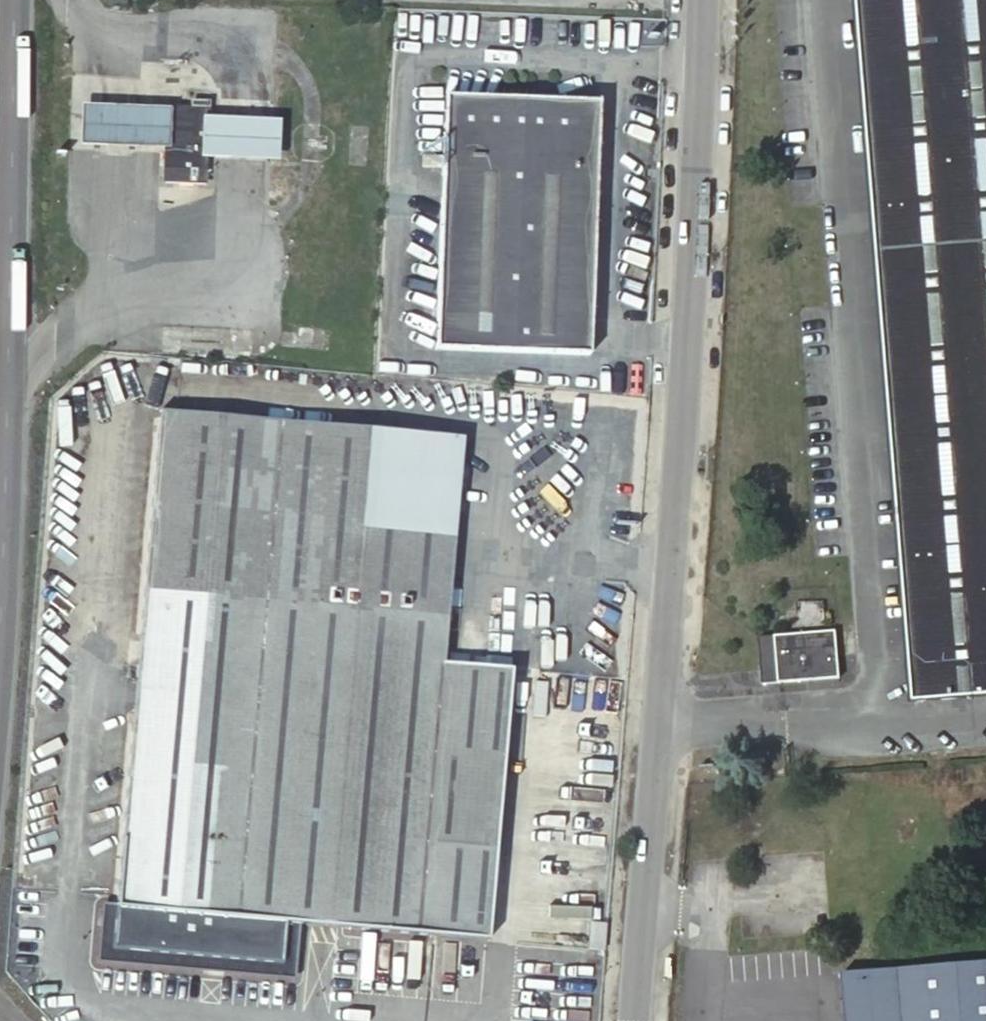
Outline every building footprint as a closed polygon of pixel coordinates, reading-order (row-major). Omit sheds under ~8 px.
[(915,696),(985,691),(985,0),(858,0),(915,696)] [(589,355),(599,102),(446,96),(436,349),(589,355)] [(187,107),(165,106),(164,147),(163,169),(204,170),(205,147),(206,107),(206,101),(187,101),(187,107)] [(116,145),(164,147),(165,106),(117,105),(79,103),(77,144),(116,145)] [(206,107),(205,147),(240,148),(277,150),(279,110),(241,108),(206,107)] [(442,665),(462,432),(160,406),(116,910),(102,909),(97,961),(292,978),(296,924),(488,941),(511,671),(442,665)] [(838,677),(834,629),(757,636),(762,684),(781,682),(838,677)] [(841,975),(845,1020),(985,1020),(985,963),(841,975)]
